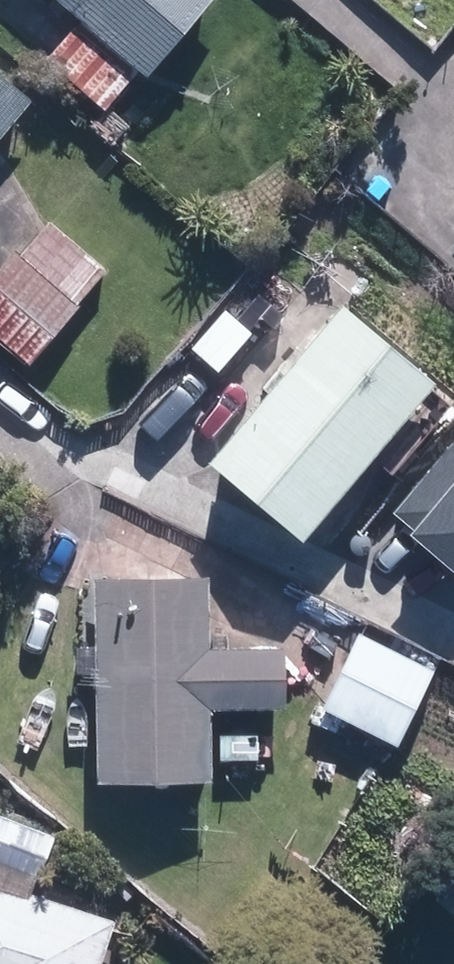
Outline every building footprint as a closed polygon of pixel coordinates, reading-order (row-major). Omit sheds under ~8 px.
[(80,18),(45,59),(103,108),(139,67),(145,72),(206,0),(60,0),(80,18)] [(33,100),(0,72),(0,138),(33,100)] [(0,263),(0,339),(30,362),(105,266),(46,220),(18,256),(10,250),(0,263)] [(432,382),(339,304),(208,457),(301,536),(432,382)] [(207,574),(94,575),(94,779),(207,778),(207,711),(285,711),(284,646),(207,646),(207,574)] [(434,669),(357,631),(320,705),(397,743),(434,669)] [(116,918),(30,891),(36,874),(38,875),(56,831),(0,809),(0,963),(101,963),(116,918)] [(439,898),(453,910),(453,880),(439,898)]
